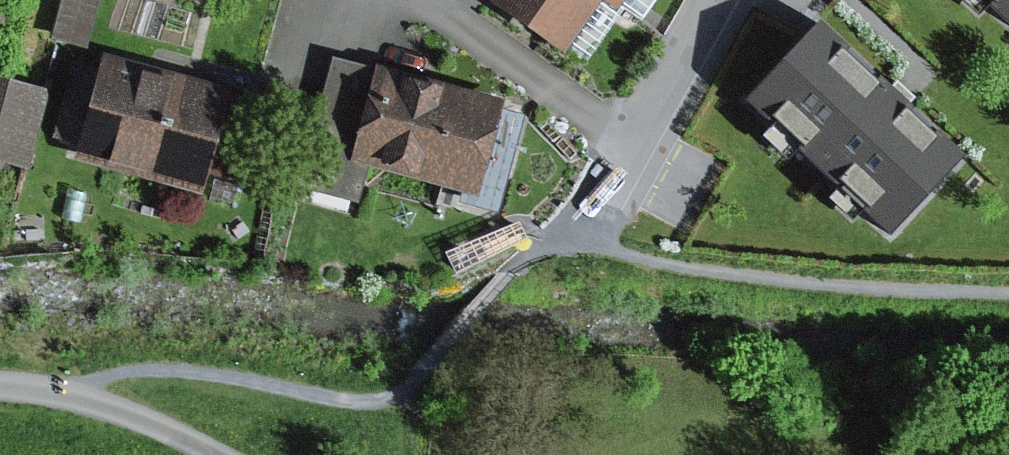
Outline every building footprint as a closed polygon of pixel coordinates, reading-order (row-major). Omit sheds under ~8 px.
[(48,42),(84,52),(99,0),(60,0),(48,42)] [(560,56),(564,50),(597,1),(615,13),(619,7),(624,0),(478,0),(560,56)] [(619,7),(623,10),(640,22),(655,0),(624,0),(619,7)] [(1008,34),(1008,0),(972,0),(1008,34)] [(586,65),(623,10),(619,7),(615,13),(597,1),(564,50),(586,65)] [(895,102),(813,27),(804,37),(742,105),(888,238),(959,161),(895,102)] [(229,93),(100,56),(96,69),(74,62),(51,141),(75,148),(71,162),(199,199),(217,140),(244,148),(257,104),(228,96),(229,93)] [(373,71),(330,59),(295,189),(358,206),(368,170),(459,194),(456,204),(499,216),(526,117),(499,109),(501,101),(374,67),(373,71)] [(0,80),(0,165),(28,172),(48,93),(0,80)]
